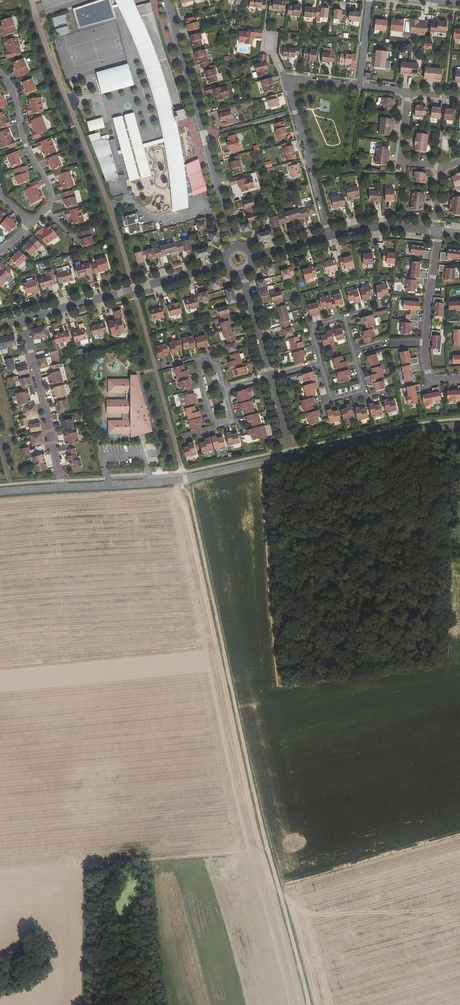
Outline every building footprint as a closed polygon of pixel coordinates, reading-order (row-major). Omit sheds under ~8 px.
[(112,5),(111,0),(105,0),(82,6),(73,9),(78,27),(115,17),(113,7),(112,5)] [(187,192),(187,195),(207,190),(199,161),(184,165),(180,139),(176,121),(187,118),(184,109),(182,109),(170,68),(163,49),(158,36),(152,13),(149,14),(144,3),(136,6),(133,0),(117,0),(118,3),(120,6),(126,19),(132,32),(138,45),(143,59),(147,71),(152,87),(156,103),(161,119),(164,135),(165,139),(166,142),(168,157),(171,172),(172,187),(173,195),(187,192)] [(249,6),(256,7),(256,8),(265,9),(266,1),(262,1),(262,0),(250,0),(249,6)] [(286,1),(276,0),(274,0),(274,2),(270,2),(269,10),(277,11),(277,9),(285,10),(286,1)] [(149,14),(152,13),(158,36),(163,49),(150,2),(144,3),(149,14)] [(288,14),(300,16),(301,5),(294,4),(294,6),(288,5),(288,14)] [(312,16),(316,17),(317,15),(317,9),(313,9),(313,8),(306,7),(304,17),(312,17),(312,16)] [(317,8),(317,9),(317,15),(321,16),(321,17),(328,18),(329,8),(322,7),(322,8),(317,8)] [(333,19),(341,20),(341,18),(345,19),(346,11),(341,11),(342,10),(335,9),(333,19)] [(353,21),(360,22),(361,12),(354,11),(354,12),(349,12),(349,19),(353,20),(353,21)] [(53,16),(54,24),(67,23),(66,15),(53,16)] [(196,22),(194,16),(185,19),(189,31),(199,28),(197,22),(196,22)] [(4,36),(17,32),(12,17),(1,21),(3,25),(1,26),(4,36)] [(376,20),(375,30),(386,31),(388,19),(380,18),(380,20),(376,20)] [(412,19),(410,33),(425,34),(426,24),(419,23),(419,20),(412,19)] [(390,31),(403,32),(404,21),(399,21),(396,21),(396,20),(392,20),(390,31)] [(431,24),(430,31),(446,33),(448,23),(438,21),(438,25),(431,24)] [(58,36),(70,34),(69,26),(57,28),(58,36)] [(262,37),(263,30),(252,28),(252,32),(247,31),(247,32),(240,31),(239,42),(246,43),(245,44),(252,45),(252,40),(253,37),(254,38),(254,36),(262,37)] [(201,40),(202,39),(200,33),(190,35),(193,48),(202,45),(201,40)] [(7,59),(14,57),(13,54),(21,53),(18,38),(4,40),(5,46),(6,45),(7,50),(8,49),(8,51),(5,52),(7,59)] [(284,47),(283,56),(295,57),(295,55),(299,55),(300,47),(291,46),(291,48),(284,47)] [(208,61),(205,49),(195,52),(196,58),(198,58),(199,64),(200,63),(201,67),(210,65),(209,61),(208,61)] [(309,60),(316,61),(317,50),(305,49),(304,58),(310,59),(309,60)] [(374,59),(386,60),(387,51),(376,50),(376,55),(374,55),(374,59)] [(323,52),(322,61),(329,62),(329,61),(334,61),(334,54),(330,54),(330,52),(323,52)] [(339,62),(351,64),(351,61),(356,62),(356,54),(348,53),(348,54),(340,53),(339,62)] [(267,55),(260,54),(259,56),(259,63),(253,65),(255,70),(256,70),(258,77),(267,74),(266,69),(266,67),(267,67),(266,62),(267,55)] [(18,78),(30,73),(23,58),(13,63),(15,67),(13,68),(18,78)] [(374,67),(385,68),(386,60),(374,59),(373,62),(375,62),(374,67)] [(410,63),(402,62),(400,73),(405,74),(405,75),(409,76),(410,63)] [(410,63),(409,76),(412,76),(413,74),(417,75),(419,64),(410,63)] [(96,73),(102,94),(134,85),(128,64),(96,73)] [(209,83),(218,81),(215,73),(217,73),(214,65),(207,67),(208,71),(205,71),(209,83)] [(429,81),(433,81),(434,69),(425,68),(424,78),(429,79),(429,81)] [(434,69),(433,81),(436,81),(436,80),(441,80),(442,70),(434,69)] [(272,84),(273,83),(271,77),(261,80),(264,92),(273,89),(272,84)] [(26,95),(37,90),(32,78),(23,82),(25,87),(23,88),(26,95)] [(223,98),(230,96),(227,86),(220,87),(215,88),(214,85),(204,88),(206,94),(214,93),(215,96),(216,96),(217,101),(224,99),(223,98)] [(278,98),(276,99),(275,94),(268,96),(269,101),(268,101),(270,108),(280,105),(278,98)] [(384,108),(392,109),(393,105),(394,99),(383,97),(382,104),(384,104),(384,108)] [(28,115),(44,112),(41,98),(29,100),(30,104),(29,105),(30,108),(27,108),(28,115)] [(422,115),(426,115),(427,107),(423,106),(416,105),(415,116),(422,117),(422,115)] [(224,125),(234,123),(232,116),(233,116),(231,106),(219,110),(222,121),(223,120),(224,125)] [(431,118),(440,119),(442,106),(438,106),(438,108),(433,107),(431,118)] [(444,119),(453,120),(454,109),(449,109),(449,107),(446,107),(444,119)] [(4,112),(0,113),(0,128),(11,126),(9,119),(6,120),(6,117),(5,117),(4,112)] [(122,153),(129,179),(150,174),(143,147),(142,145),(134,114),(114,120),(122,150),(122,153)] [(35,139),(41,137),(40,134),(48,131),(42,117),(29,122),(31,127),(32,126),(34,130),(35,131),(32,133),(35,139)] [(381,117),(380,126),(393,127),(393,124),(391,124),(392,119),(381,117)] [(112,155),(112,153),(108,139),(101,140),(99,128),(105,127),(103,118),(88,121),(90,130),(95,129),(96,133),(89,135),(98,158),(101,167),(106,181),(119,178),(112,155)] [(287,133),(283,121),(274,123),(276,131),(275,131),(277,140),(285,138),(284,134),(287,133)] [(379,135),(390,136),(391,131),(392,131),(393,127),(380,126),(379,135)] [(16,146),(14,140),(11,141),(10,139),(11,139),(9,135),(11,134),(9,129),(0,133),(0,146),(1,149),(9,146),(10,149),(16,146)] [(415,142),(427,143),(428,134),(417,133),(417,138),(415,138),(415,142)] [(230,153),(242,149),(240,140),(239,140),(237,134),(227,136),(228,141),(227,142),(230,153)] [(45,156),(57,152),(51,138),(36,144),(39,150),(41,149),(43,152),(45,156)] [(142,145),(143,147),(166,142),(165,139),(142,145)] [(293,145),(290,146),(289,142),(281,144),(284,152),(285,152),(287,159),(296,157),(293,145)] [(415,151),(426,152),(427,143),(415,142),(415,145),(416,145),(415,151)] [(378,146),(376,155),(389,157),(390,153),(388,153),(388,147),(378,146)] [(12,168),(21,164),(19,159),(21,158),(18,151),(7,156),(12,168)] [(52,170),(62,166),(57,155),(46,159),(49,166),(50,165),(52,170)] [(242,172),(240,164),(242,164),(239,155),(232,158),(233,161),(230,162),(233,174),(242,172)] [(389,157),(376,155),(375,164),(386,165),(387,160),(389,160),(389,157)] [(298,164),(296,165),(294,161),(287,163),(289,171),(290,171),(292,178),(301,176),(298,164)] [(18,185),(29,181),(28,177),(29,177),(26,166),(14,170),(18,185)] [(60,190),(74,186),(70,171),(62,173),(62,171),(55,173),(57,179),(59,179),(60,180),(59,180),(60,185),(59,185),(60,190)] [(416,182),(425,183),(425,179),(426,180),(427,173),(415,171),(415,178),(417,178),(416,182)] [(459,186),(459,173),(456,174),(457,175),(452,177),(455,187),(459,186)] [(239,176),(229,179),(231,185),(239,183),(240,187),(241,187),(242,192),(248,190),(248,189),(255,187),(252,177),(245,178),(240,179),(239,176)] [(33,204),(46,197),(43,192),(42,193),(40,189),(39,189),(38,188),(41,187),(38,180),(31,184),(33,186),(26,190),(33,204)] [(360,196),(358,187),(346,189),(349,201),(353,200),(352,198),(360,196)] [(395,189),(385,189),(385,201),(390,201),(390,200),(395,200),(395,189)] [(78,205),(74,190),(61,193),(64,204),(66,203),(67,208),(78,205)] [(413,191),(412,200),(425,202),(425,198),(423,198),(424,193),(413,191)] [(187,195),(187,192),(173,195),(174,211),(189,208),(187,195)] [(382,201),(382,192),(369,192),(370,200),(377,200),(378,201),(382,201)] [(340,196),(331,197),(334,208),(342,206),(342,205),(346,204),(344,195),(340,196)] [(459,206),(459,197),(453,196),(452,201),(451,201),(450,205),(459,206)] [(247,215),(249,222),(254,221),(259,219),(256,209),(253,198),(243,201),(245,208),(246,208),(248,207),(249,211),(250,214),(248,215),(247,215)] [(425,202),(412,200),(411,209),(422,211),(422,205),(424,205),(425,202)] [(280,226),(280,225),(279,223),(283,222),(290,220),(294,219),(298,218),(305,216),(312,214),(316,213),(314,204),(306,207),(307,208),(303,209),(300,210),(299,208),(292,210),(284,213),(284,214),(281,215),(270,218),(273,228),(280,226)] [(459,215),(459,206),(450,205),(450,208),(452,209),(451,214),(459,215)] [(72,225),(84,222),(81,208),(66,212),(67,218),(70,218),(71,221),(71,220),(72,225)] [(130,215),(125,216),(128,225),(130,234),(135,233),(135,231),(136,231),(137,232),(141,231),(140,226),(139,222),(136,214),(132,215),(132,216),(130,216),(130,215)] [(1,225),(10,233),(17,226),(13,222),(15,221),(9,216),(1,225)] [(198,223),(196,223),(198,231),(204,229),(207,229),(206,225),(204,217),(197,219),(198,223)] [(250,224),(249,223),(242,225),(244,232),(251,230),(250,227),(252,226),(251,224),(250,224)] [(46,245),(58,237),(51,226),(47,229),(44,231),(43,228),(37,232),(46,245)] [(83,248),(94,245),(89,230),(77,233),(80,244),(81,243),(83,248)] [(265,232),(264,232),(261,233),(257,234),(259,241),(267,239),(274,237),(272,230),(268,231),(266,232),(265,232)] [(210,238),(211,237),(212,241),(220,239),(218,231),(210,233),(211,235),(210,235),(210,238)] [(26,245),(23,248),(31,256),(42,245),(33,236),(25,243),(26,245)] [(135,253),(138,263),(145,261),(144,260),(144,259),(147,258),(148,259),(152,258),(159,256),(166,254),(170,253),(174,252),(181,250),(185,249),(185,250),(186,251),(192,250),(190,240),(179,243),(176,244),(175,242),(168,244),(160,246),(160,248),(157,249),(153,250),(153,248),(145,250),(135,253)] [(423,258),(430,260),(431,251),(425,251),(425,247),(411,245),(410,253),(423,255),(423,258)] [(210,250),(209,247),(206,248),(203,249),(202,249),(201,249),(198,250),(194,251),(197,258),(201,257),(204,256),(211,254),(210,250)] [(19,249),(13,254),(15,255),(11,259),(18,267),(27,258),(19,249)] [(440,260),(448,261),(448,258),(459,259),(459,251),(448,250),(447,253),(441,253),(440,260)] [(396,253),(392,253),(388,252),(388,251),(384,251),(383,261),(387,261),(386,263),(395,264),(396,253)] [(369,253),(363,254),(364,264),(373,264),(372,252),(368,252),(369,253)] [(339,258),(342,267),(345,266),(346,268),(354,266),(351,256),(347,257),(343,258),(343,257),(339,258)] [(109,268),(106,257),(96,260),(97,263),(93,264),(95,273),(106,270),(105,269),(109,268)] [(324,262),(327,273),(338,270),(336,259),(324,262)] [(420,262),(412,262),(411,278),(424,279),(426,279),(427,279),(428,272),(420,271),(420,262)] [(1,287),(11,275),(5,270),(6,267),(1,263),(0,264),(0,286),(1,287)] [(77,277),(89,274),(86,264),(74,267),(77,277)] [(274,271),(276,271),(274,264),(266,265),(268,273),(272,272),(272,273),(275,273),(274,271)] [(314,277),(313,275),(317,274),(315,265),(311,266),(311,267),(303,270),(306,280),(314,277)] [(452,266),(439,265),(439,271),(446,272),(445,280),(454,281),(455,269),(451,269),(452,266)] [(295,275),(293,268),(285,269),(281,271),(282,274),(283,279),(291,277),(291,276),(295,275)] [(50,286),(54,285),(56,284),(52,270),(46,271),(47,277),(39,279),(41,288),(47,286),(50,286)] [(67,282),(74,280),(71,270),(57,273),(59,283),(66,281),(67,282)] [(411,280),(407,279),(406,291),(415,292),(416,284),(423,284),(424,279),(411,278),(411,280)] [(217,288),(216,287),(220,286),(218,279),(210,281),(212,288),(214,288),(214,289),(217,288)] [(269,294),(268,290),(267,287),(267,286),(267,285),(266,282),(265,279),(257,281),(259,288),(261,296),(269,294)] [(32,294),(39,292),(36,281),(24,284),(27,294),(32,293),(32,294)] [(389,294),(388,284),(376,285),(378,298),(383,298),(382,295),(389,294)] [(373,295),(371,286),(360,289),(363,301),(368,300),(367,297),(373,295)] [(227,293),(227,296),(228,297),(235,295),(233,287),(226,290),(227,293)] [(361,301),(358,289),(347,292),(350,302),(356,300),(356,303),(361,301)] [(207,291),(203,292),(196,294),(197,297),(198,301),(202,300),(202,301),(210,299),(208,294),(207,291)] [(280,318),(282,326),(284,333),(286,337),(294,335),(292,327),(291,327),(290,324),(289,320),(290,320),(288,312),(286,305),(285,305),(284,301),(281,291),(271,294),(273,301),(274,300),(275,300),(276,303),(278,311),(280,315),(280,318)] [(332,301),(333,307),(337,307),(337,305),(344,304),(341,293),(334,295),(335,300),(332,301)] [(237,302),(235,295),(228,297),(228,298),(229,301),(230,304),(237,302)] [(332,301),(330,295),(319,298),(322,308),(328,306),(328,309),(333,307),(332,301)] [(198,301),(197,297),(185,300),(187,310),(199,306),(198,301)] [(435,303),(434,316),(442,317),(443,304),(443,299),(434,298),(434,303),(435,303)] [(420,302),(404,301),(403,309),(419,311),(420,302)] [(168,306),(171,316),(183,313),(180,302),(175,303),(175,304),(173,305),(168,306)] [(308,305),(310,315),(320,312),(318,302),(308,305)] [(449,302),(449,310),(459,310),(459,302),(449,302)] [(150,310),(153,319),(165,316),(162,306),(150,310)] [(231,328),(230,324),(228,317),(227,313),(229,313),(230,312),(228,306),(218,308),(221,319),(222,322),(221,323),(223,330),(225,338),(226,337),(227,341),(228,344),(227,345),(229,353),(237,351),(236,346),(234,339),(232,331),(231,328)] [(113,336),(126,332),(122,319),(124,319),(121,311),(114,313),(116,319),(117,319),(118,321),(114,322),(113,320),(109,321),(113,336)] [(367,328),(376,325),(373,315),(361,318),(362,323),(365,322),(367,328)] [(410,321),(406,320),(406,323),(402,322),(401,334),(410,334),(411,326),(418,327),(419,321),(410,321)] [(93,336),(108,332),(105,322),(91,326),(93,336)] [(45,326),(31,330),(33,340),(48,337),(45,326)] [(335,330),(335,329),(331,330),(333,336),(336,336),(338,341),(345,338),(342,328),(335,330)] [(73,331),(75,342),(88,338),(85,329),(77,331),(77,330),(73,331)] [(365,339),(364,339),(365,342),(371,341),(370,337),(375,336),(373,329),(363,331),(365,339)] [(321,336),(324,345),(334,342),(333,336),(331,330),(326,332),(327,334),(321,336)] [(441,331),(431,331),(431,336),(433,336),(432,349),(440,350),(441,336),(440,336),(441,331)] [(56,344),(71,340),(69,333),(65,334),(65,332),(54,335),(55,339),(56,344)] [(197,336),(198,341),(195,342),(197,348),(200,347),(200,346),(207,344),(204,334),(197,336)] [(7,348),(17,345),(14,335),(0,338),(0,351),(7,349),(7,348)] [(195,342),(193,336),(182,338),(185,348),(191,346),(192,349),(197,348),(195,342)] [(292,350),(304,346),(303,342),(300,342),(299,336),(289,339),(292,350)] [(56,344),(55,339),(51,340),(53,348),(49,349),(51,356),(59,354),(56,344)] [(178,354),(177,351),(183,349),(180,340),(169,343),(173,355),(178,354)] [(158,348),(160,358),(170,355),(168,345),(158,348)] [(25,346),(18,348),(20,356),(27,354),(25,346)] [(305,350),(293,353),(296,364),(305,361),(304,355),(307,354),(305,350)] [(404,364),(404,366),(418,364),(417,358),(410,359),(408,351),(399,353),(401,364),(404,364)] [(238,354),(227,357),(230,367),(236,365),(240,364),(238,354)] [(369,366),(379,364),(377,354),(366,356),(369,366)] [(339,357),(333,358),(336,369),(348,366),(347,361),(344,362),(343,356),(339,357)] [(46,358),(38,360),(40,369),(49,366),(46,358)] [(404,366),(402,367),(405,382),(413,381),(411,372),(420,370),(418,364),(404,366)] [(188,370),(186,371),(184,365),(174,367),(178,378),(190,375),(188,370)] [(242,367),(237,368),(236,365),(230,367),(231,370),(232,370),(234,377),(245,374),(242,367)] [(28,366),(17,368),(19,376),(29,373),(28,366)] [(373,374),(370,375),(372,380),(378,378),(384,377),(381,366),(371,368),(373,374)] [(348,375),(351,374),(349,369),(337,373),(340,383),(350,381),(348,375)] [(60,371),(48,374),(51,385),(63,382),(60,371)] [(305,382),(310,380),(311,384),(316,382),(317,382),(316,378),(315,379),(313,371),(303,374),(305,382)] [(138,375),(131,375),(131,379),(132,389),(142,389),(138,375)] [(30,377),(20,380),(22,387),(32,384),(30,377)] [(384,380),(379,382),(378,378),(372,380),(373,384),(374,383),(376,391),(386,388),(384,380)] [(131,379),(109,379),(109,393),(127,393),(128,396),(127,400),(108,400),(108,414),(124,413),(124,420),(110,420),(110,434),(132,434),(131,437),(134,436),(147,432),(147,433),(153,431),(142,389),(132,389),(131,379)] [(187,391),(194,389),(193,386),(192,386),(190,379),(179,382),(181,389),(186,388),(187,391)] [(311,384),(304,386),(307,396),(316,394),(315,388),(318,387),(316,382),(311,384)] [(64,385),(52,388),(54,399),(67,396),(64,385)] [(419,385),(407,387),(409,396),(407,397),(408,404),(410,404),(410,405),(418,403),(416,394),(416,392),(421,391),(419,385)] [(459,399),(459,386),(458,386),(459,391),(447,391),(447,399),(448,399),(448,401),(456,401),(456,399),(459,399)] [(433,392),(422,395),(424,403),(424,402),(425,404),(433,403),(432,401),(441,399),(440,391),(439,392),(439,387),(433,387),(433,392)] [(241,401),(251,399),(250,396),(254,395),(252,388),(238,391),(239,395),(241,401)] [(16,394),(19,405),(26,403),(31,402),(28,391),(16,394)] [(187,405),(197,403),(194,393),(184,395),(187,405)] [(312,403),(315,402),(314,397),(301,401),(304,411),(314,409),(312,403)] [(67,399),(56,402),(57,408),(58,413),(64,412),(64,410),(70,408),(67,399)] [(383,400),(387,413),(397,410),(395,400),(389,402),(388,399),(383,400)] [(240,403),(240,404),(241,409),(244,408),(245,414),(255,411),(252,400),(240,403)] [(26,413),(37,410),(36,405),(27,407),(26,403),(19,405),(20,409),(24,408),(26,413)] [(369,404),(372,417),(383,413),(380,404),(374,406),(373,403),(369,404)] [(341,410),(344,419),(355,416),(351,404),(346,405),(347,408),(341,410)] [(195,406),(186,408),(189,419),(195,418),(201,416),(200,411),(197,412),(195,406)] [(355,408),(358,420),(369,417),(366,408),(360,409),(360,407),(355,408)] [(327,410),(330,423),(341,420),(339,410),(333,412),(332,409),(327,410)] [(318,416),(321,415),(319,410),(307,413),(310,424),(319,422),(318,416)] [(259,416),(254,418),(253,414),(246,416),(247,420),(248,419),(250,427),(261,424),(259,416)] [(201,420),(202,419),(201,416),(195,418),(195,421),(190,422),(192,430),(203,427),(201,420)] [(67,420),(66,418),(60,419),(61,425),(62,425),(63,430),(74,428),(73,419),(67,420)] [(30,425),(31,432),(42,430),(40,423),(30,425)] [(253,440),(268,436),(265,425),(247,430),(249,435),(252,434),(253,440)] [(238,430),(228,433),(231,443),(241,440),(238,430)] [(77,432),(65,435),(67,446),(79,443),(77,432)] [(212,437),(215,449),(226,446),(223,437),(217,438),(217,436),(212,437)] [(197,441),(200,451),(210,448),(207,438),(197,441)] [(189,443),(190,446),(184,448),(186,457),(197,454),(194,442),(189,443)] [(75,448),(67,450),(69,456),(66,457),(68,462),(70,462),(71,466),(72,465),(73,470),(82,468),(80,460),(77,460),(75,448)] [(44,454),(33,457),(35,465),(46,462),(44,454)] [(46,462),(35,465),(33,466),(35,473),(48,469),(46,462)]
